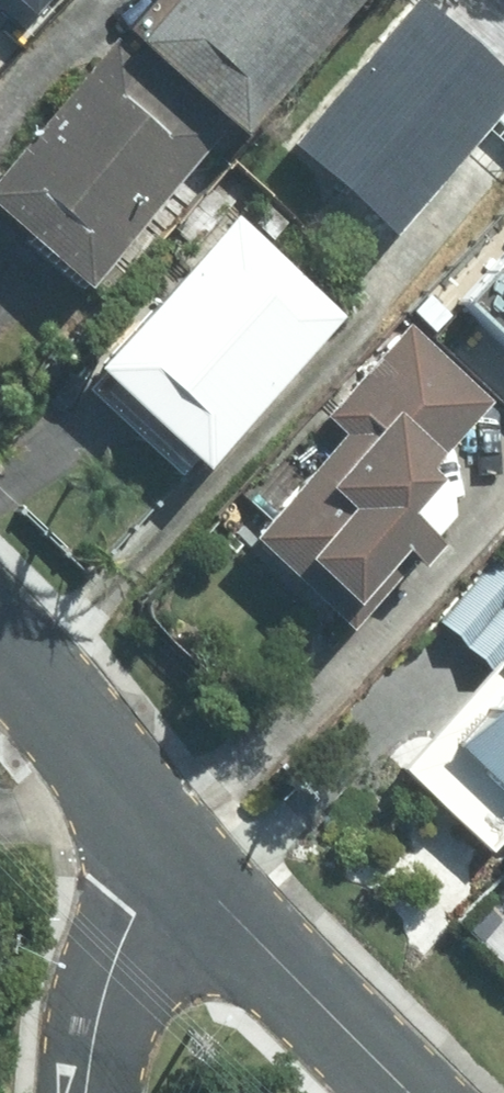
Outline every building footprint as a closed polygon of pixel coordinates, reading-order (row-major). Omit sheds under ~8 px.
[(33,0),(0,0),(18,16),(33,0)] [(117,47),(212,134),(221,142),(350,0),(160,0),(117,47)] [(503,171),(503,73),(420,0),(407,0),(281,147),(392,243),(460,163),(489,188),(503,171)] [(106,37),(0,154),(0,221),(72,287),(212,134),(117,47),(106,37)] [(78,390),(173,482),(330,321),(225,218),(80,366),(91,377),(78,390)] [(456,301),(503,347),(503,251),(456,301)] [(414,474),(485,396),(397,316),(212,519),(340,637),(455,511),(414,474)] [(392,765),(476,849),(503,821),(503,654),(392,765)]
